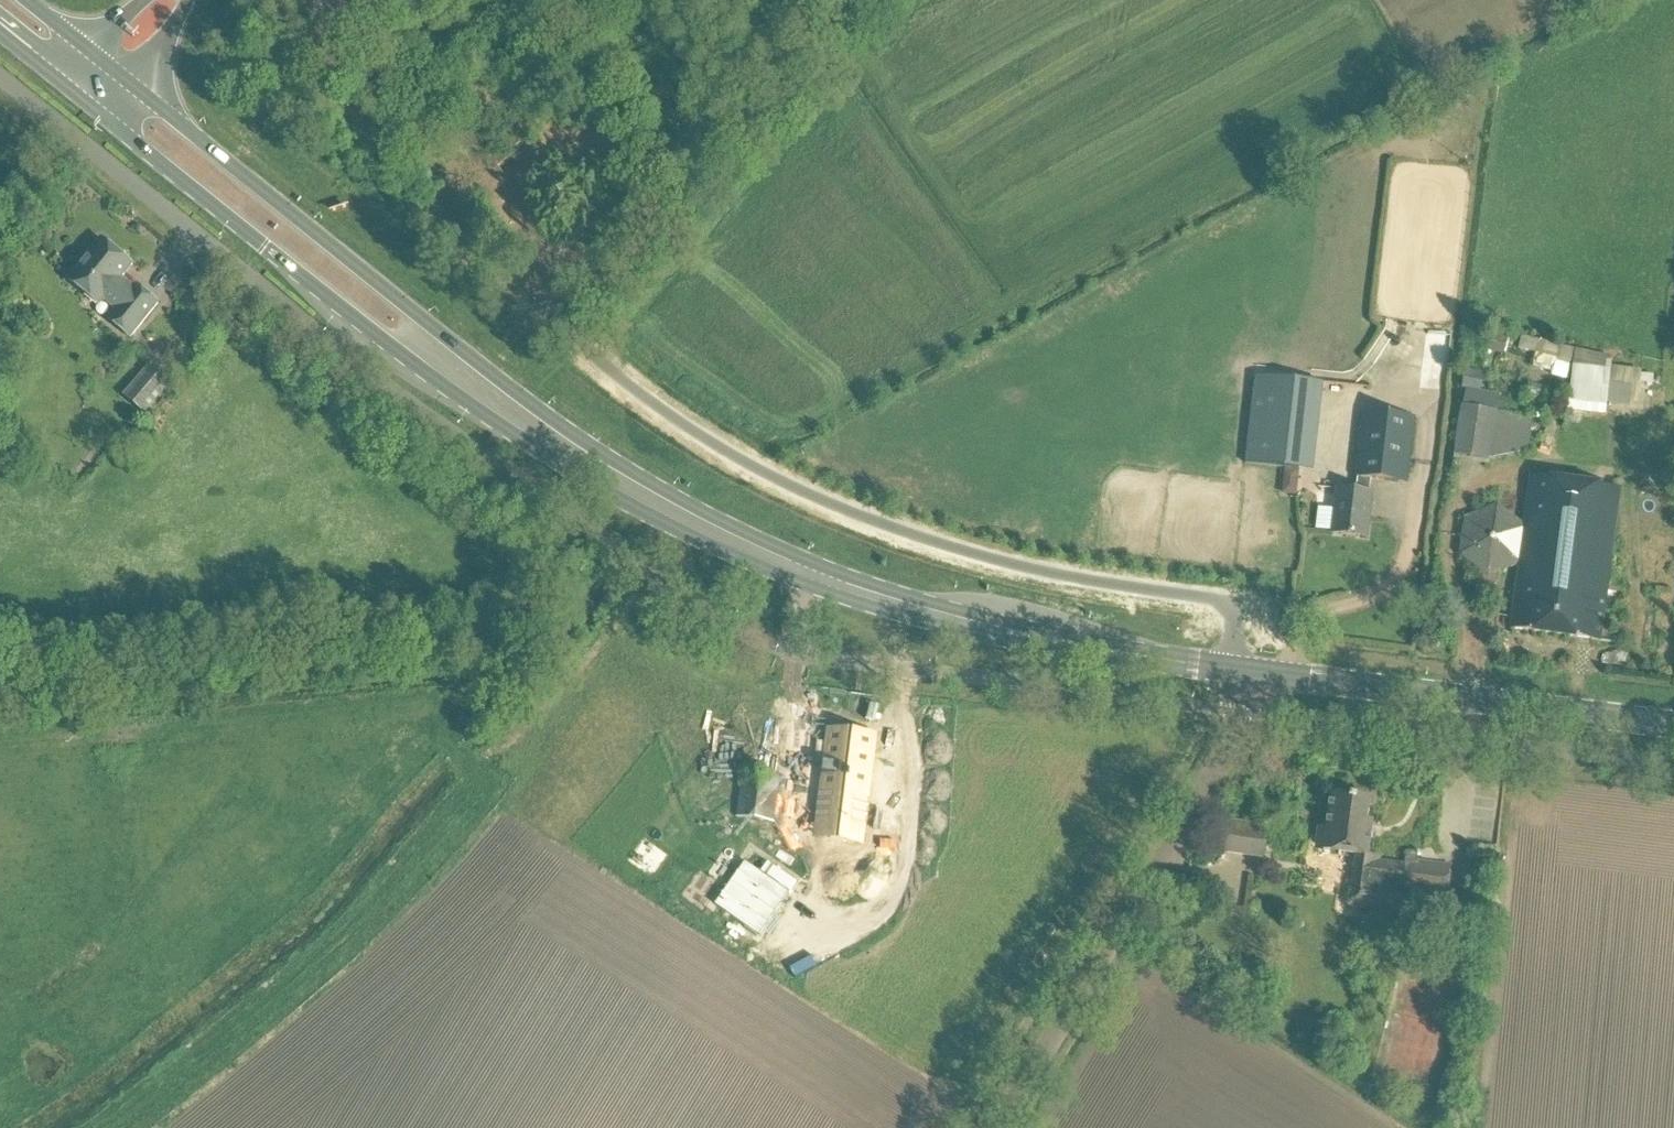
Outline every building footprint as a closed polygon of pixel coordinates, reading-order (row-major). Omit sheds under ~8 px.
[(105,301),(117,311),(110,320),(132,338),(159,304),(137,286),(135,289),(123,279),(134,266),(102,240),(69,280),(101,306),(105,301)] [(1576,374),(1571,409),(1611,414),(1613,402),(1641,406),(1646,367),(1614,363),(1616,350),(1537,339),(1533,368),(1576,374)] [(1456,455),(1489,461),(1501,397),(1480,393),(1484,374),(1465,371),(1462,390),(1467,391),(1456,455)] [(1313,473),(1323,385),(1255,377),(1245,465),(1313,473)] [(123,397),(145,416),(154,405),(133,386),(123,397)] [(1334,535),(1366,538),(1371,493),(1369,493),(1370,481),(1406,484),(1414,419),(1364,413),(1356,491),(1339,490),(1334,535)] [(1520,567),(1511,631),(1599,641),(1620,489),(1532,477),(1526,519),(1507,516),(1507,509),(1490,509),(1464,520),(1459,556),(1479,572),(1496,575),(1520,567)] [(1477,584),(1475,599),(1494,602),(1496,586),(1477,584)] [(819,822),(817,839),(820,840),(822,822),(860,827),(858,844),(861,845),(863,827),(874,738),(830,732),(819,822)] [(795,795),(762,792),(757,843),(789,847),(795,795)] [(1357,855),(1350,908),(1445,920),(1452,867),(1418,862),(1419,854),(1417,853),(1416,853),(1414,852),(1411,852),(1409,852),(1408,853),(1406,866),(1381,862),(1382,858),(1370,856),(1374,823),(1368,822),(1371,800),(1333,795),(1325,851),(1357,855)] [(1225,853),(1265,859),(1269,828),(1230,822),(1225,853)]
